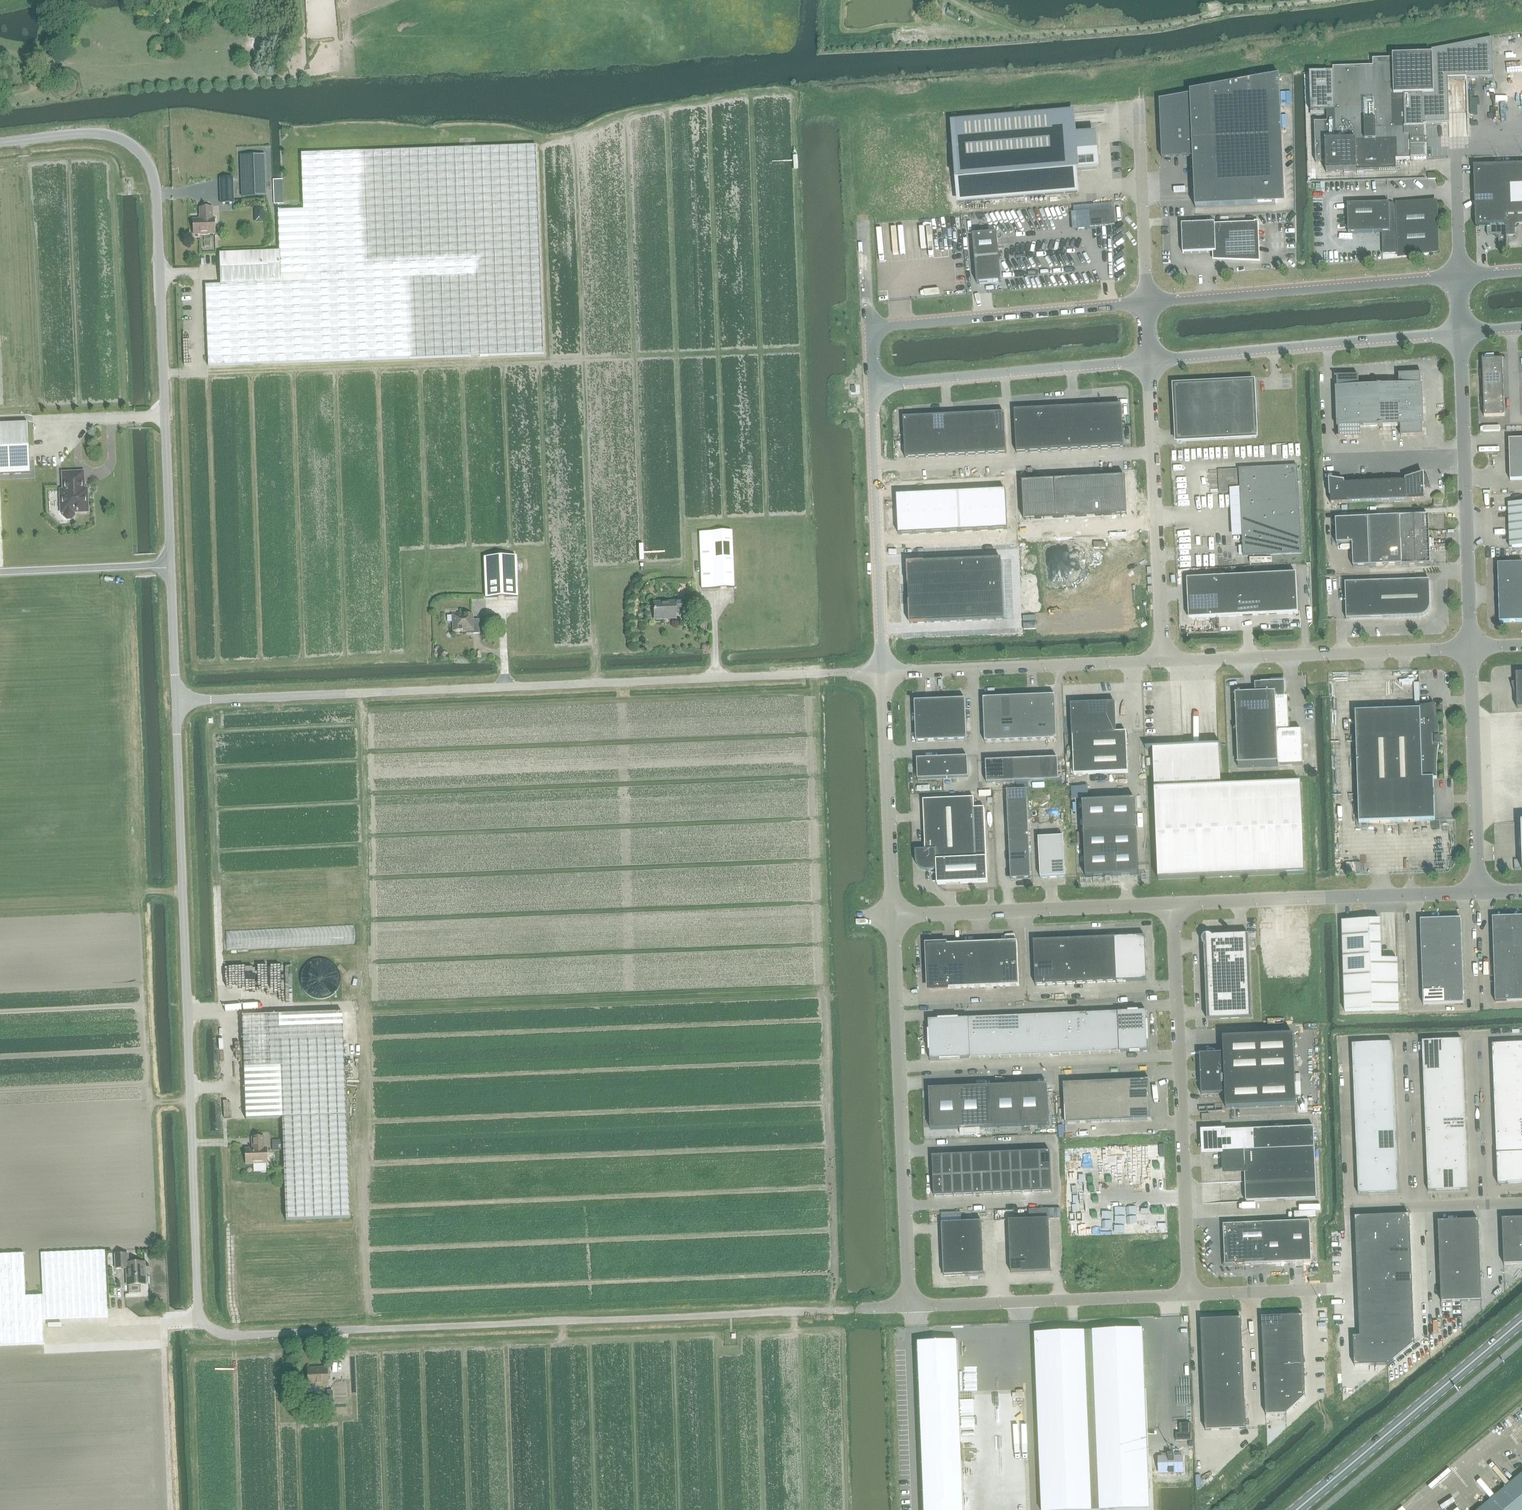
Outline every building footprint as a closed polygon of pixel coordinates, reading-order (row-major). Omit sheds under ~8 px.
[(1494,77),(1492,39),(1432,50),(1432,55),(1393,56),(1393,59),(1373,60),(1373,67),(1333,68),(1333,72),(1309,73),(1311,113),(1327,112),(1327,122),(1314,123),(1316,163),(1326,163),(1326,173),(1397,170),(1396,160),(1426,159),(1425,127),(1424,127),(1423,124),(1450,123),(1448,79),(1494,77)] [(1191,96),(1160,101),(1162,157),(1193,155),(1196,208),(1275,204),(1272,134),(1282,134),(1280,76),(1191,92),(1191,96)] [(1049,115),(953,123),(960,203),(1078,193),(1076,170),(1098,168),(1095,136),(1075,137),(1074,125),(1050,127),(1049,115)] [(536,146),(301,153),(303,210),(305,282),(280,283),(220,284),(205,285),(207,365),(543,354),(536,146)] [(265,155),(240,156),(242,197),(267,196),(265,155)] [(1474,186),(1476,227),(1479,227),(1487,227),(1487,235),(1496,235),(1499,237),(1499,246),(1507,246),(1507,236),(1515,236),(1515,226),(1517,224),(1521,224),(1521,165),(1474,166),(1474,186)] [(233,178),(220,179),(221,204),(234,203),(233,178)] [(282,180),(274,181),(275,204),(284,203),(283,180),(282,180)] [(1393,203),(1348,205),(1348,234),(1382,233),(1383,254),(1399,253),(1426,251),(1434,243),(1433,206),(1397,207),(1393,203)] [(202,215),(202,219),(193,219),(194,234),(215,234),(215,219),(213,219),(212,208),(200,208),(200,215),(202,215)] [(303,210),(278,210),(279,252),(280,283),(305,282),(303,210)] [(1111,226),(1109,210),(1089,212),(1090,219),(1077,220),(1078,228),(1111,226)] [(1259,222),(1255,222),(1255,223),(1215,224),(1215,223),(1182,225),(1183,254),(1216,252),(1216,258),(1257,259),(1256,224),(1259,224),(1259,222)] [(998,234),(973,236),(977,284),(1002,282),(998,234)] [(220,284),(280,283),(279,252),(219,253),(220,284)] [(1481,398),(1481,402),(1481,407),(1484,406),(1484,417),(1505,416),(1503,359),(1482,360),(1483,370),(1480,370),(1480,374),(1481,379),(1483,379),(1484,398),(1481,398)] [(1423,436),(1421,374),(1399,375),(1399,386),(1359,387),(1359,376),(1337,377),(1339,439),(1361,438),(1361,427),(1381,427),(1401,426),(1401,437),(1423,436)] [(1177,442),(1257,438),(1254,382),(1174,386),(1177,442)] [(1122,405),(1015,411),(1017,453),(1124,448),(1122,405)] [(1007,451),(1006,411),(904,415),(906,456),(1007,451)] [(30,473),(28,423),(0,425),(0,475),(30,473)] [(1521,480),(1521,440),(1509,440),(1510,480),(1521,480)] [(1302,553),(1298,466),(1239,469),(1243,556),(1302,553)] [(1238,470),(1199,472),(1200,494),(1239,492),(1238,470)] [(63,473),(63,482),(64,482),(65,491),(61,491),(62,512),(64,512),(64,516),(67,519),(72,519),(75,516),(75,511),(87,511),(86,490),(84,490),(83,481),(84,481),(84,472),(63,473)] [(1408,481),(1392,482),(1341,484),(1341,482),(1330,481),(1331,504),(1424,500),(1424,489),(1431,489),(1431,488),(1427,475),(1423,476),(1408,479),(1408,481)] [(1128,525),(1126,488),(1015,493),(1017,531),(1128,525)] [(1006,491),(897,496),(899,535),(1008,529),(1006,491)] [(1510,548),(1521,547),(1521,503),(1508,504),(1510,548)] [(1337,544),(1353,543),(1354,567),(1430,564),(1428,516),(1336,520),(1337,544)] [(732,531),(699,533),(702,588),(735,587),(732,531)] [(544,595),(542,553),(516,554),(516,556),(484,558),(486,598),(518,596),(544,595)] [(1131,553),(1025,558),(1028,612),(1133,607),(1131,553)] [(1002,559),(908,563),(911,623),(1005,619),(1002,559)] [(1498,565),(1500,622),(1521,622),(1521,564),(1498,565)] [(1189,619),(1298,614),(1296,574),(1187,579),(1189,619)] [(1428,612),(1430,608),(1431,605),(1430,580),(1345,583),(1347,619),(1419,617),(1423,616),(1426,615),(1428,612)] [(675,602),(654,603),(654,611),(655,611),(656,620),(676,619),(676,613),(683,613),(682,599),(675,599),(675,602)] [(461,613),(453,614),(454,632),(472,631),(473,634),(480,634),(479,619),(474,620),(473,614),(461,615),(461,613)] [(1512,683),(1517,701),(1518,708),(1521,708),(1521,674),(1516,674),(1517,682),(1512,683)] [(1289,732),(1288,698),(1286,698),(1285,682),(1261,683),(1255,684),(1256,693),(1235,694),(1238,764),(1279,762),(1279,766),(1303,765),(1302,732),(1289,732)] [(1056,696),(1037,697),(984,699),(986,743),(1058,740),(1056,696)] [(966,700),(945,700),(915,702),(917,742),(967,740),(966,700)] [(1074,775),(1128,773),(1127,733),(1116,733),(1115,704),(1072,705),(1074,775)] [(1437,762),(1439,746),(1441,738),(1439,738),(1439,726),(1437,716),(1435,705),(1427,706),(1420,707),(1420,710),(1355,712),(1359,823),(1435,821),(1434,779),(1437,779),(1437,762)] [(1305,873),(1301,783),(1221,787),(1219,745),(1153,747),(1159,879),(1305,873)] [(917,759),(918,780),(969,778),(968,757),(917,759)] [(986,762),(987,784),(1059,781),(1058,759),(986,762)] [(1028,791),(1008,792),(1011,878),(1031,877),(1028,791)] [(926,850),(916,851),(916,862),(917,866),(919,868),(921,870),(924,871),(927,871),(937,871),(938,885),(988,882),(987,858),(985,808),(975,808),(975,798),(924,800),(926,850)] [(1136,800),(1083,802),(1084,833),(1086,877),(1139,875),(1137,830),(1136,800)] [(1066,877),(1064,837),(1039,838),(1041,878),(1066,877)] [(1493,918),(1496,1002),(1521,1001),(1521,917),(1493,918)] [(1421,920),(1424,1005),(1464,1003),(1461,919),(1421,920)] [(1342,922),(1345,1012),(1400,1010),(1398,960),(1382,960),(1381,921),(1342,922)] [(1208,1019),(1252,1017),(1249,936),(1231,936),(1231,934),(1231,936),(1205,937),(1208,1019)] [(1115,938),(1034,941),(1036,985),(1116,982),(1147,981),(1146,936),(1115,938)] [(1020,986),(1018,942),(928,945),(930,989),(1020,986)] [(1148,1051),(1147,1011),(929,1020),(931,1060),(1148,1051)] [(339,1013),(243,1015),(244,1055),(246,1119),(283,1118),(285,1185),(286,1221),(348,1218),(349,1218),(342,1013),(339,1013)] [(1224,1053),(1200,1054),(1202,1095),(1226,1094),(1226,1108),(1297,1106),(1294,1035),(1223,1038),(1224,1053)] [(1468,1189),(1462,1040),(1422,1041),(1429,1191),(1468,1189)] [(1399,1192),(1395,1103),(1392,1043),(1353,1044),(1359,1194),(1399,1192)] [(1493,1064),(1498,1184),(1521,1183),(1521,1044),(1493,1045),(1493,1064)] [(1152,1120),(1150,1080),(1064,1083),(1066,1123),(1152,1120)] [(1048,1084),(929,1089),(931,1129),(988,1127),(1049,1124),(1048,1084)] [(1245,1172),(1245,1182),(1246,1202),(1317,1199),(1314,1127),(1203,1132),(1204,1153),(1224,1152),(1225,1173),(1245,1172)] [(245,1149),(246,1164),(267,1163),(267,1148),(265,1148),(264,1137),(252,1138),(253,1149),(245,1149)] [(1147,1219),(1145,1159),(1130,1159),(1130,1143),(1066,1146),(1069,1222),(1147,1219)] [(1050,1151),(932,1156),(934,1196),(1052,1192),(1050,1151)] [(1410,1215),(1355,1217),(1357,1267),(1360,1336),(1353,1337),(1354,1366),(1388,1365),(1415,1343),(1413,1285),(1410,1215)] [(1049,1218),(1009,1220),(1011,1273),(1052,1271),(1049,1218)] [(1502,1219),(1504,1259),(1504,1264),(1521,1264),(1521,1218),(1502,1219)] [(1482,1300),(1479,1225),(1479,1220),(1459,1221),(1459,1220),(1457,1221),(1438,1222),(1438,1227),(1440,1262),(1441,1302),(1482,1300)] [(982,1221),(942,1223),(944,1276),(985,1274),(982,1221)] [(1310,1221),(1224,1225),(1225,1265),(1312,1262),(1310,1221)] [(43,1296),(44,1320),(108,1317),(105,1251),(41,1253),(43,1296)] [(44,1320),(43,1296),(27,1297),(25,1254),(0,1255),(0,1346),(44,1344),(43,1320),(44,1320)] [(128,1264),(128,1254),(115,1255),(116,1269),(128,1268),(129,1285),(146,1285),(145,1263),(128,1264)] [(1303,1315),(1262,1317),(1264,1368),(1266,1415),(1287,1414),(1306,1396),(1304,1356),(1303,1315)] [(93,1318),(94,1327),(108,1327),(107,1317),(93,1318)] [(1241,1318),(1201,1320),(1205,1430),(1245,1428),(1241,1318)] [(1035,1333),(1039,1424),(1042,1509),(1125,1509),(1150,1509),(1145,1385),(1143,1329),(1035,1333)] [(916,1342),(919,1417),(922,1486),(923,1509),(964,1509),(959,1393),(957,1340),(916,1342)] [(309,1369),(309,1386),(327,1385),(326,1368),(309,1369)] [(1480,1509),(1521,1509),(1521,1475),(1480,1509)]
